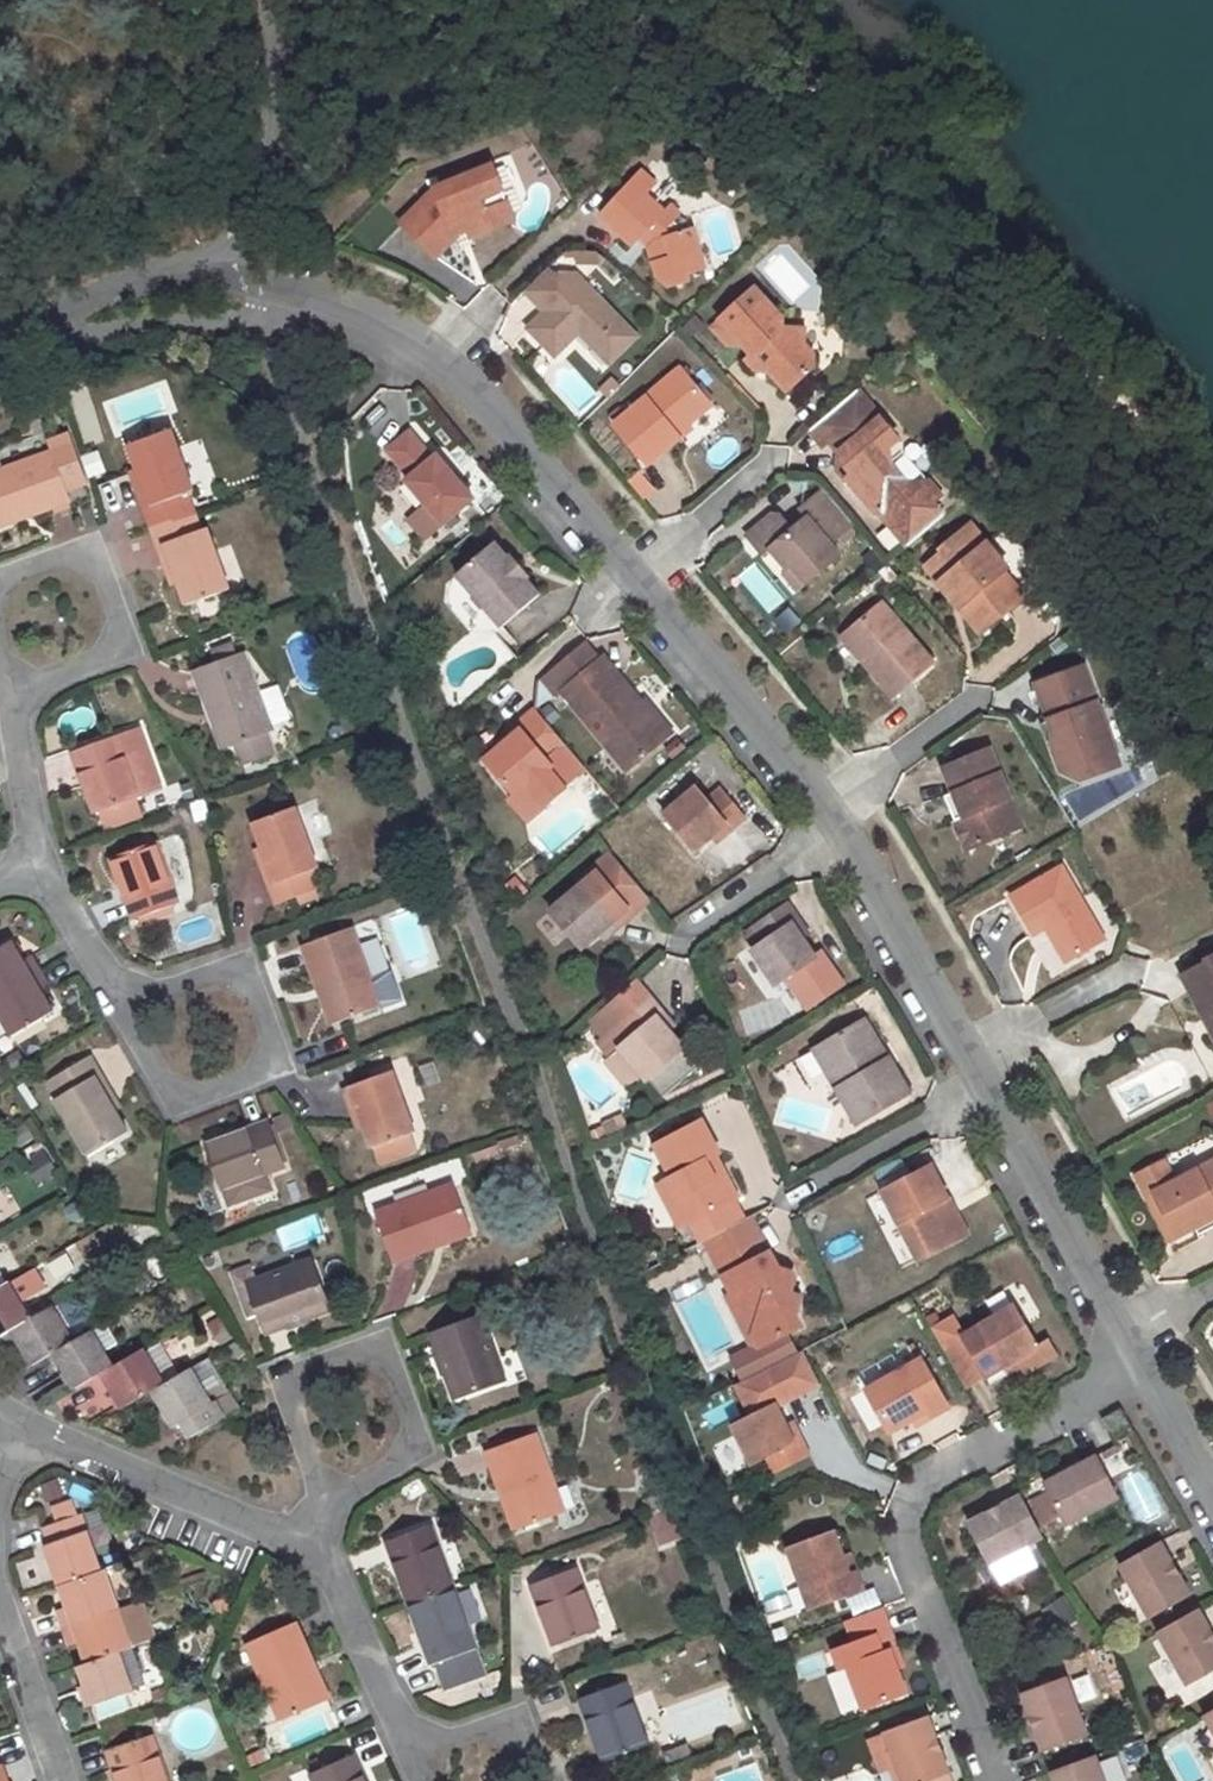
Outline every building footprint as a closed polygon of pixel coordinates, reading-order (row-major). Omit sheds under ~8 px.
[(495,165),(439,188),(406,220),(439,255),(459,236),(458,231),(472,225),(476,234),(517,218),(495,165)] [(666,213),(650,198),(658,186),(643,172),(603,215),(635,246),(649,233),(657,241),(652,247),(662,276),(673,286),(691,281),(689,273),(706,268),(694,227),(673,207),(666,213)] [(636,335),(576,274),(554,274),(548,268),(525,291),(546,311),(529,328),(556,355),(576,336),(584,328),(614,358),(636,335)] [(790,324),(769,302),(756,289),(714,329),(730,347),(745,348),(753,358),(749,361),(758,372),(771,373),(790,393),(814,371),(815,358),(805,346),(806,332),(789,330),(790,324)] [(576,336),(605,365),(614,358),(584,328),(576,336)] [(682,370),(615,426),(647,464),(680,437),(676,431),(686,422),(709,404),(682,370)] [(846,480),(874,513),(881,516),(887,511),(901,527),(896,531),(908,545),(945,514),(934,502),(941,496),(928,480),(906,484),(891,467),(888,446),(898,438),(857,390),(809,432),(822,446),(828,441),(843,458),(842,464),(851,475),(846,480)] [(686,422),(676,431),(680,437),(691,428),(686,422)] [(470,494),(436,453),(431,457),(408,431),(386,450),(409,477),(405,480),(440,521),(470,494)] [(173,432),(130,447),(139,473),(146,489),(138,492),(152,530),(195,514),(189,496),(196,493),(173,432)] [(71,435),(49,443),(53,455),(4,472),(0,460),(0,522),(31,510),(34,518),(72,504),(69,494),(89,487),(71,435)] [(139,473),(132,476),(138,492),(146,489),(139,473)] [(853,525),(823,490),(798,511),(805,519),(791,531),(780,517),(771,517),(746,537),(762,556),(770,550),(786,570),(790,566),(791,568),(805,584),(806,585),(839,557),(829,545),(824,539),(832,532),(837,538),(853,525)] [(0,522),(0,530),(34,518),(31,510),(0,522)] [(901,527),(887,511),(881,516),(896,531),(901,527)] [(195,514),(152,530),(166,568),(173,565),(179,582),(188,607),(230,591),(208,529),(201,533),(195,514)] [(1006,569),(969,525),(940,550),(942,553),(925,567),(939,584),(945,579),(986,629),(1023,597),(1002,572),(1006,569)] [(832,532),(824,539),(829,545),(837,538),(832,532)] [(454,572),(500,626),(538,592),(525,577),(528,574),(510,553),(507,556),(493,539),(454,572)] [(173,565),(166,568),(172,585),(179,582),(173,565)] [(805,584),(791,568),(783,574),(796,591),(805,584)] [(986,629),(945,579),(939,584),(980,633),(986,629)] [(932,664),(881,604),(847,633),(873,663),(867,667),(893,698),(932,664)] [(873,663),(847,633),(841,638),(867,667),(873,663)] [(611,677),(598,662),(582,643),(539,680),(556,699),(563,693),(629,768),(665,737),(639,706),(642,703),(616,674),(611,677)] [(244,654),(195,672),(210,712),(219,710),(232,748),(274,733),(244,654)] [(1113,755),(1084,670),(1037,686),(1050,724),(1057,721),(1073,769),(1113,755)] [(672,730),(646,699),(642,703),(639,706),(665,737),(672,730)] [(520,730),(500,747),(486,760),(516,795),(510,800),(528,821),(566,789),(563,785),(548,767),(552,765),(548,760),(566,745),(535,709),(517,724),(520,730)] [(219,710),(210,712),(224,752),(232,748),(219,710)] [(1050,724),(1066,771),(1073,769),(1057,721),(1050,724)] [(517,724),(496,742),(500,747),(520,730),(517,724)] [(163,790),(141,729),(119,737),(74,753),(98,814),(103,812),(110,830),(145,817),(138,799),(163,790)] [(548,767),(563,785),(585,767),(566,745),(548,760),(552,765),(548,767)] [(1009,799),(988,751),(944,769),(955,794),(964,816),(955,820),(969,850),(1011,833),(998,804),(1009,799)] [(696,787),(665,815),(697,850),(713,836),(727,825),(733,831),(747,818),(722,789),(708,801),(696,787)] [(945,798),(955,820),(964,816),(955,794),(945,798)] [(998,804),(1011,833),(1022,828),(1009,799),(998,804)] [(296,807),(252,824),(262,847),(270,868),(262,870),(277,907),(320,890),(314,873),(321,870),(296,807)] [(727,825),(713,836),(719,843),(733,831),(727,825)] [(157,843),(112,860),(136,921),(181,904),(157,843)] [(262,847),(254,851),(262,870),(270,868),(262,847)] [(1105,940),(1062,867),(1010,898),(1033,936),(1046,928),(1051,926),(1071,960),(1105,940)] [(600,933),(613,921),(618,927),(632,915),(608,887),(595,897),(584,885),(553,913),(584,946),(600,933)] [(801,939),(791,924),(796,920),(785,903),(754,925),(764,939),(750,948),(774,984),(813,957),(801,939)] [(806,935),(796,920),(791,924),(801,939),(806,935)] [(613,921),(600,933),(606,938),(618,927),(613,921)] [(1051,926),(1046,928),(1066,963),(1071,960),(1051,926)] [(354,929),(305,946),(319,987),(328,984),(342,1023),(381,1008),(354,929)] [(1044,933),(1031,939),(1046,971),(1059,964),(1044,933)] [(0,950),(0,997),(42,972),(34,958),(27,962),(14,941),(0,950)] [(1207,958),(1209,962),(1183,974),(1205,1017),(1212,1012),(1212,1013),(1212,955),(1207,958)] [(0,997),(0,1013),(14,1037),(55,1012),(43,992),(51,987),(42,972),(0,997)] [(328,984),(319,987),(333,1026),(342,1023),(328,984)] [(622,1087),(665,1066),(656,1047),(648,1031),(655,1028),(647,1009),(584,1038),(592,1054),(605,1049),(619,1079),(622,1087)] [(1212,1033),(1212,1031),(1212,1013),(1212,1012),(1205,1017),(1212,1033)] [(864,1022),(822,1048),(844,1086),(837,1090),(859,1126),(910,1097),(888,1062),(881,1066),(875,1055),(882,1052),(864,1022)] [(663,1044),(655,1028),(648,1031),(656,1047),(663,1044)] [(844,1086),(822,1048),(815,1052),(837,1090),(844,1086)] [(592,1054),(587,1056),(601,1088),(619,1079),(605,1049),(592,1054)] [(888,1062),(882,1052),(875,1055),(881,1066),(888,1062)] [(64,1097),(57,1100),(91,1156),(128,1134),(116,1114),(94,1079),(101,1075),(91,1057),(53,1080),(64,1097)] [(392,1073),(341,1090),(346,1105),(352,1102),(370,1152),(374,1150),(380,1167),(418,1154),(412,1137),(416,1135),(392,1073)] [(101,1075),(94,1079),(116,1114),(122,1110),(101,1075)] [(53,1080),(46,1083),(57,1100),(64,1097),(53,1080)] [(352,1102),(346,1105),(355,1131),(361,1128),(352,1102)] [(719,1154),(702,1120),(659,1142),(656,1144),(673,1177),(666,1181),(667,1181),(675,1200),(679,1197),(690,1222),(738,1197),(725,1171),(716,1177),(707,1160),(717,1155),(719,1154)] [(268,1124),(207,1146),(223,1190),(224,1189),(229,1206),(270,1192),(265,1176),(285,1168),(268,1124)] [(725,1171),(717,1155),(707,1160),(716,1177),(725,1171)] [(1181,1236),(1198,1227),(1212,1219),(1212,1163),(1179,1182),(1168,1161),(1139,1177),(1150,1197),(1158,1193),(1181,1236)] [(932,1165),(884,1189),(920,1258),(961,1239),(952,1222),(960,1217),(932,1165)] [(649,1189),(670,1231),(690,1222),(679,1197),(675,1200),(667,1181),(666,1181),(649,1189)] [(455,1185),(376,1214),(394,1263),(435,1248),(433,1240),(471,1226),(455,1185)] [(1181,1236),(1158,1194),(1150,1197),(1173,1240),(1181,1236)] [(763,1238),(752,1217),(709,1239),(720,1261),(763,1238)] [(960,1217),(952,1222),(961,1239),(968,1234),(960,1217)] [(1212,1230),(1212,1219),(1198,1227),(1202,1236),(1212,1230)] [(471,1226),(433,1240),(435,1248),(474,1234),(471,1226)] [(720,1261),(747,1311),(765,1317),(761,1335),(765,1344),(804,1324),(800,1315),(805,1297),(794,1292),(799,1278),(796,1271),(779,1267),(763,1238),(720,1261)] [(306,1321),(329,1313),(311,1262),(258,1283),(253,1270),(235,1277),(251,1321),(263,1316),(269,1335),(289,1328),(306,1321)] [(9,1286),(0,1272),(0,1291),(9,1286)] [(0,1291),(0,1339),(4,1337),(33,1320),(12,1284),(9,1286),(0,1291)] [(33,1320),(4,1337),(13,1352),(22,1348),(34,1367),(56,1354),(94,1332),(73,1297),(33,1320)] [(1007,1374),(1003,1367),(1017,1359),(1021,1365),(1026,1373),(1056,1355),(1047,1339),(1037,1346),(1015,1305),(962,1336),(964,1338),(988,1382),(989,1383),(1007,1374)] [(484,1318),(436,1335),(444,1356),(450,1375),(459,1399),(507,1381),(484,1318)] [(306,1321),(289,1328),(290,1333),(308,1326),(306,1321)] [(94,1332),(56,1354),(78,1390),(96,1379),(115,1368),(105,1351),(118,1344),(107,1324),(94,1332)] [(988,1382),(964,1338),(945,1348),(971,1392),(988,1382)] [(237,1344),(228,1350),(235,1361),(244,1357),(237,1344)] [(115,1368),(96,1379),(107,1396),(116,1390),(126,1409),(156,1392),(167,1386),(146,1349),(115,1368)] [(444,1356),(437,1358),(444,1377),(450,1375),(444,1356)] [(167,1386),(156,1392),(177,1428),(185,1423),(194,1440),(241,1411),(211,1359),(167,1386)] [(1003,1367),(1007,1374),(1021,1365),(1017,1359),(1003,1367)] [(867,1390),(884,1422),(902,1426),(912,1420),(927,1411),(931,1418),(948,1408),(920,1360),(867,1390)] [(733,1427),(753,1464),(768,1456),(777,1471),(810,1453),(802,1438),(795,1441),(787,1425),(776,1405),(733,1427)] [(916,1426),(931,1418),(927,1411),(912,1420),(916,1426)] [(787,1425),(795,1441),(802,1438),(793,1421),(787,1425)] [(902,1426),(884,1422),(891,1432),(902,1426)] [(535,1434),(487,1453),(501,1493),(509,1490),(523,1529),(564,1513),(535,1434)] [(742,1468),(736,1444),(716,1449),(722,1473),(742,1468)] [(1050,1488),(1033,1496),(1045,1521),(1062,1513),(1066,1521),(1119,1495),(1096,1455),(1044,1479),(1050,1488)] [(39,1482),(45,1501),(63,1495),(57,1476),(39,1482)] [(421,1481),(403,1491),(410,1502),(426,1493),(421,1481)] [(988,1560),(1043,1533),(1022,1489),(967,1517),(988,1560)] [(509,1490),(501,1493),(515,1532),(523,1529),(509,1490)] [(658,1496),(645,1502),(650,1517),(664,1512),(658,1496)] [(664,1512),(650,1517),(652,1525),(666,1520),(664,1512)] [(49,1545),(45,1547),(59,1587),(102,1572),(83,1515),(44,1529),(49,1545)] [(431,1527),(388,1542),(411,1604),(454,1588),(431,1527)] [(862,1589),(856,1570),(849,1572),(843,1557),(835,1531),(789,1548),(810,1608),(862,1589)] [(1161,1539),(1120,1562),(1148,1613),(1190,1592),(1161,1539)] [(856,1570),(850,1555),(843,1557),(849,1572),(856,1570)] [(576,1569),(532,1586),(553,1647),(598,1629),(576,1569)] [(102,1572),(59,1587),(66,1609),(57,1612),(63,1630),(120,1609),(107,1571),(102,1572)] [(454,1588),(411,1604),(433,1665),(437,1664),(448,1691),(487,1677),(454,1588)] [(120,1609),(63,1630),(69,1647),(79,1644),(86,1664),(133,1647),(151,1642),(137,1604),(120,1609)] [(883,1607),(825,1629),(832,1650),(891,1629),(883,1607)] [(1159,1633),(1187,1684),(1212,1670),(1212,1632),(1201,1610),(1159,1633)] [(323,1705),(305,1666),(314,1662),(296,1623),(247,1645),(283,1723),(323,1705)] [(832,1650),(839,1669),(847,1666),(862,1709),(907,1693),(892,1650),(898,1647),(891,1629),(832,1650)] [(86,1664),(78,1667),(92,1707),(147,1688),(133,1647),(86,1664)] [(314,1662),(305,1666),(323,1705),(331,1701),(314,1662)] [(1023,1694),(1043,1750),(1087,1734),(1067,1678),(1023,1694)] [(435,1684),(422,1698),(432,1706),(444,1692),(435,1684)] [(625,1684),(582,1699),(605,1761),(647,1746),(625,1684)] [(928,1713),(883,1730),(884,1733),(894,1762),(902,1780),(952,1780),(928,1713)] [(870,1738),(880,1767),(894,1762),(884,1733),(870,1738)] [(108,1752),(118,1780),(168,1780),(152,1736),(108,1752)] [(312,1774),(314,1780),(365,1780),(353,1755),(312,1774)] [(1051,1772),(1055,1780),(1106,1780),(1096,1756),(1051,1772)]
